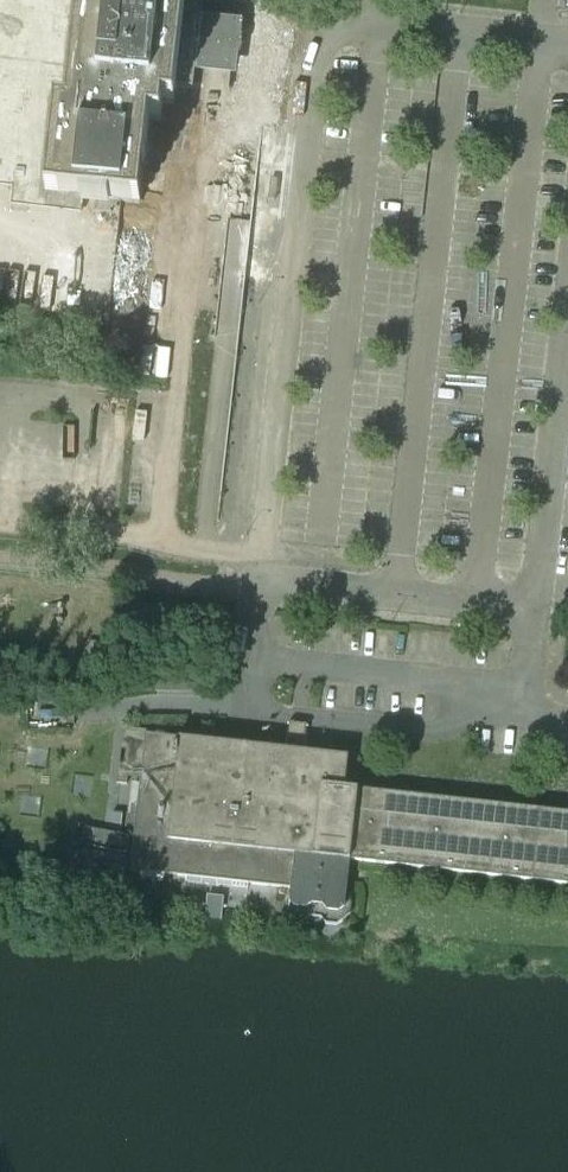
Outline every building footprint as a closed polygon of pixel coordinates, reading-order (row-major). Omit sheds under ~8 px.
[(46,194),(140,204),(140,203),(160,205),(161,203),(170,120),(189,122),(189,120),(193,121),(198,72),(201,54),(200,54),(200,53),(187,51),(191,19),(204,20),(204,19),(205,19),(205,17),(207,0),(79,0),(67,106),(56,105),(46,194)] [(287,7),(276,6),(275,16),(286,17),(287,7)] [(105,666),(107,643),(89,641),(86,664),(105,666)] [(166,874),(291,889),(288,916),(292,922),(305,923),(310,918),(321,919),(325,925),(338,927),(343,922),(350,861),(567,885),(567,813),(345,788),(349,757),(223,743),(224,740),(122,728),(116,784),(127,785),(128,777),(140,779),(130,870),(166,874)] [(116,869),(117,827),(70,825),(68,867),(116,869)]
